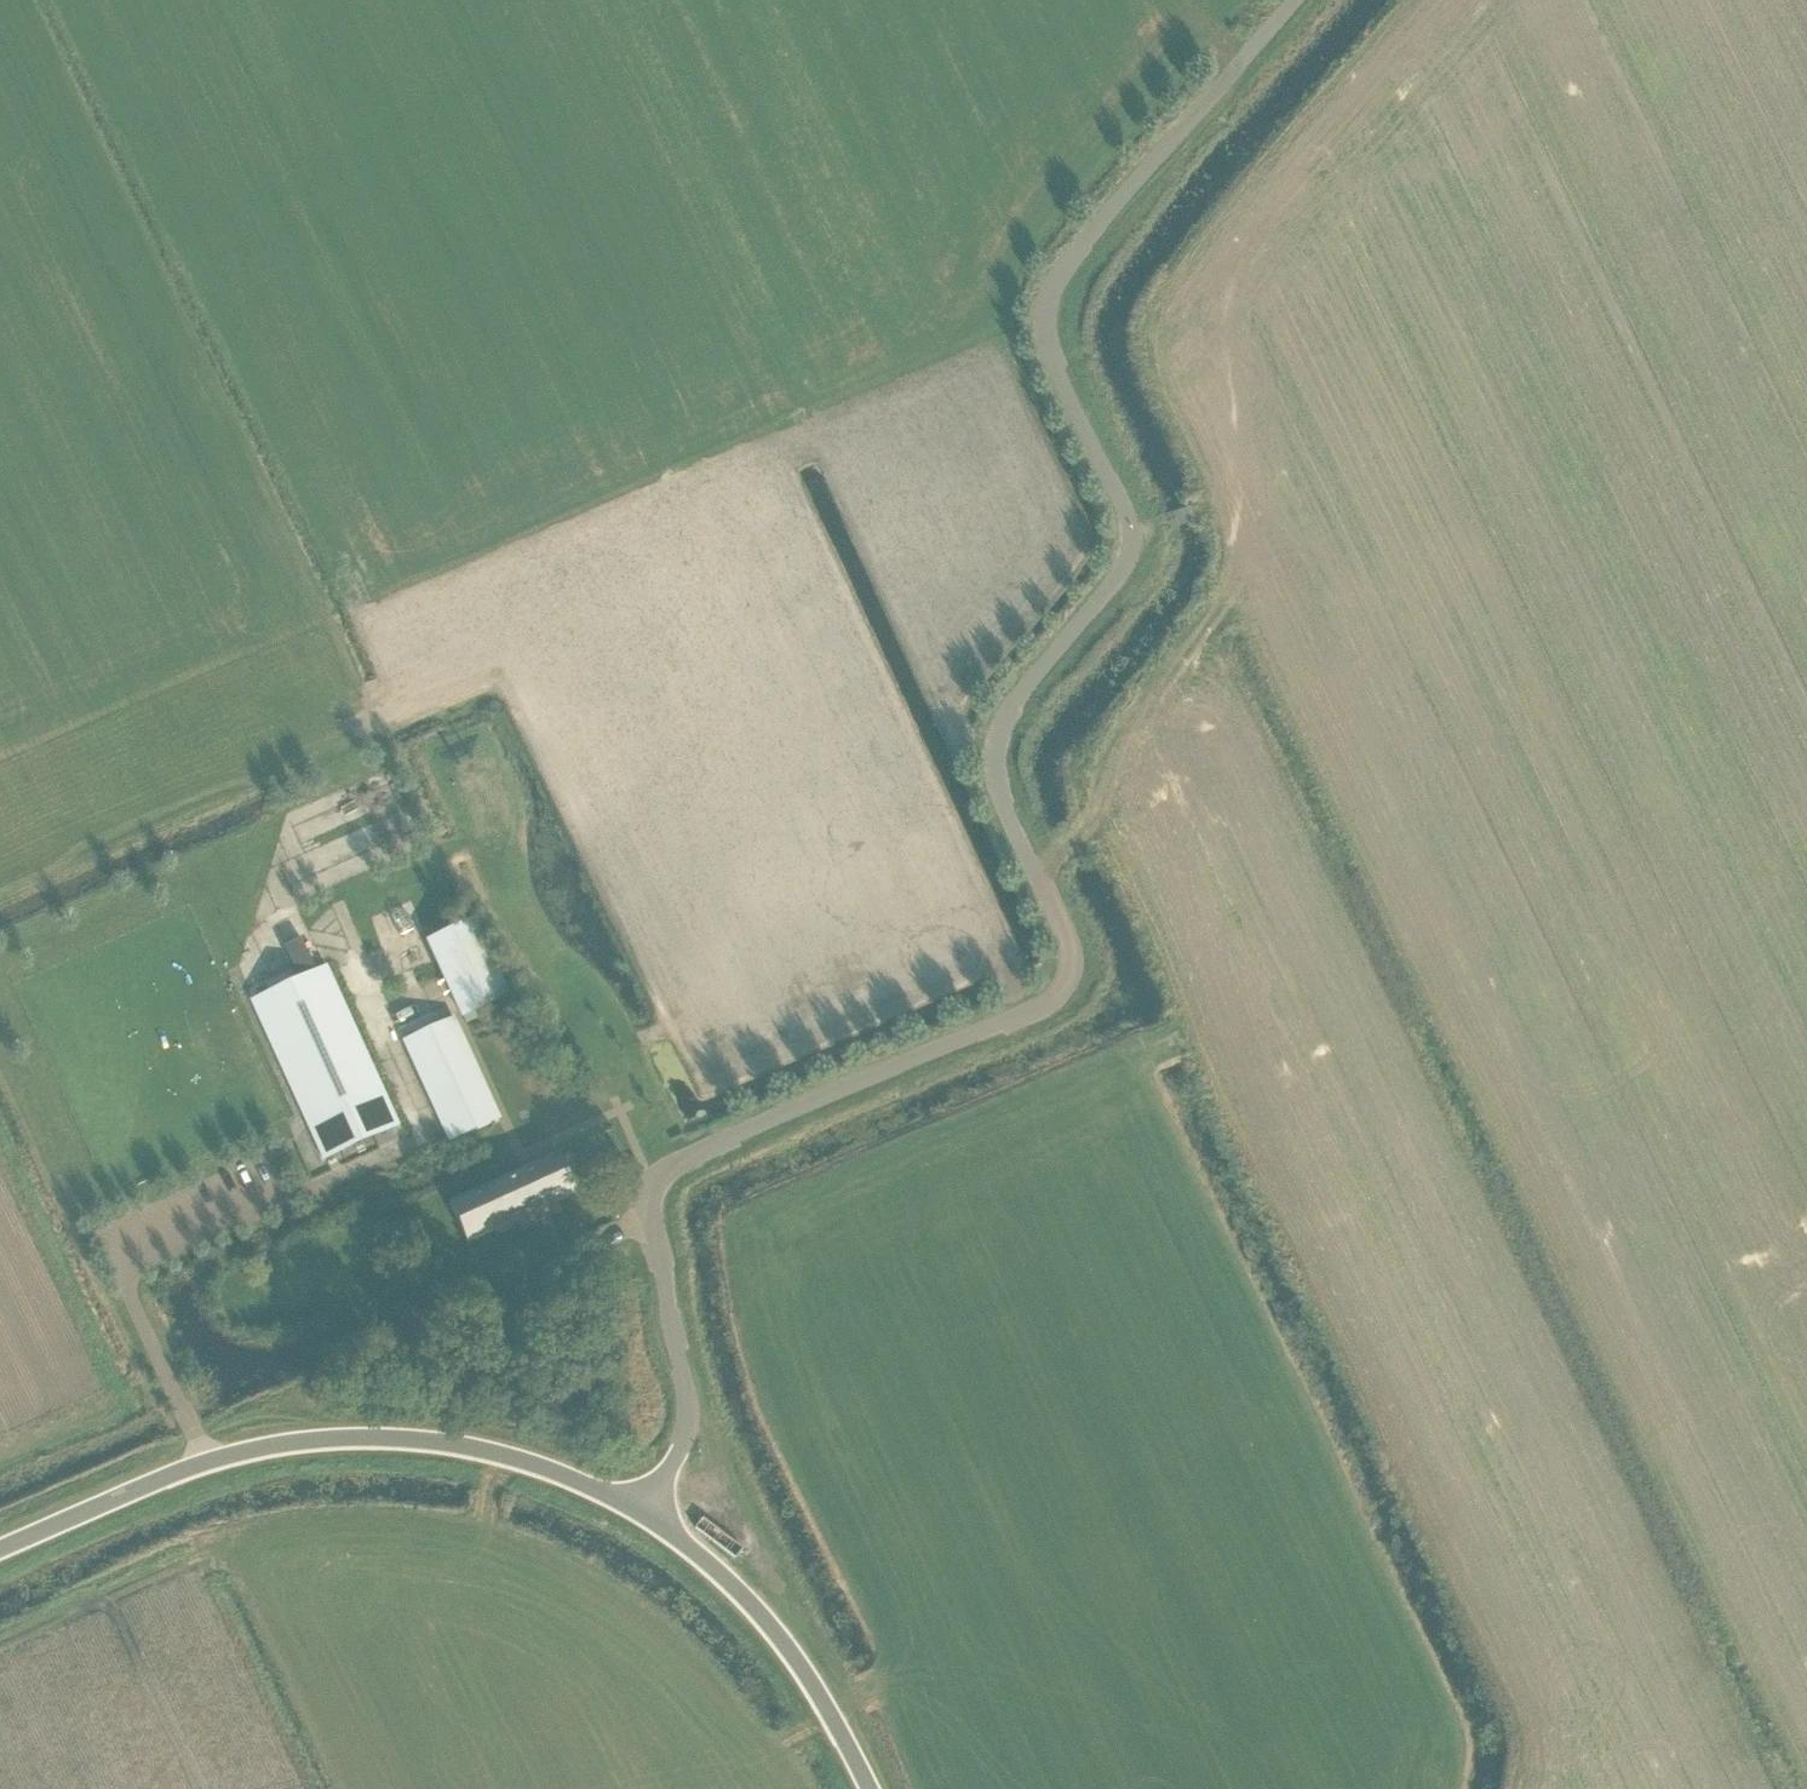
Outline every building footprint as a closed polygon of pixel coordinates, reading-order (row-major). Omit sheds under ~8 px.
[(473,921),(428,942),(462,1017),(508,996),(473,921)] [(315,972),(300,940),(283,948),(298,981),(253,1001),(315,1133),(386,1100),(325,968),(315,972)] [(496,1113),(454,1020),(405,1042),(448,1135),(496,1113)] [(575,1195),(558,1157),(452,1204),(468,1242),(575,1195)]
